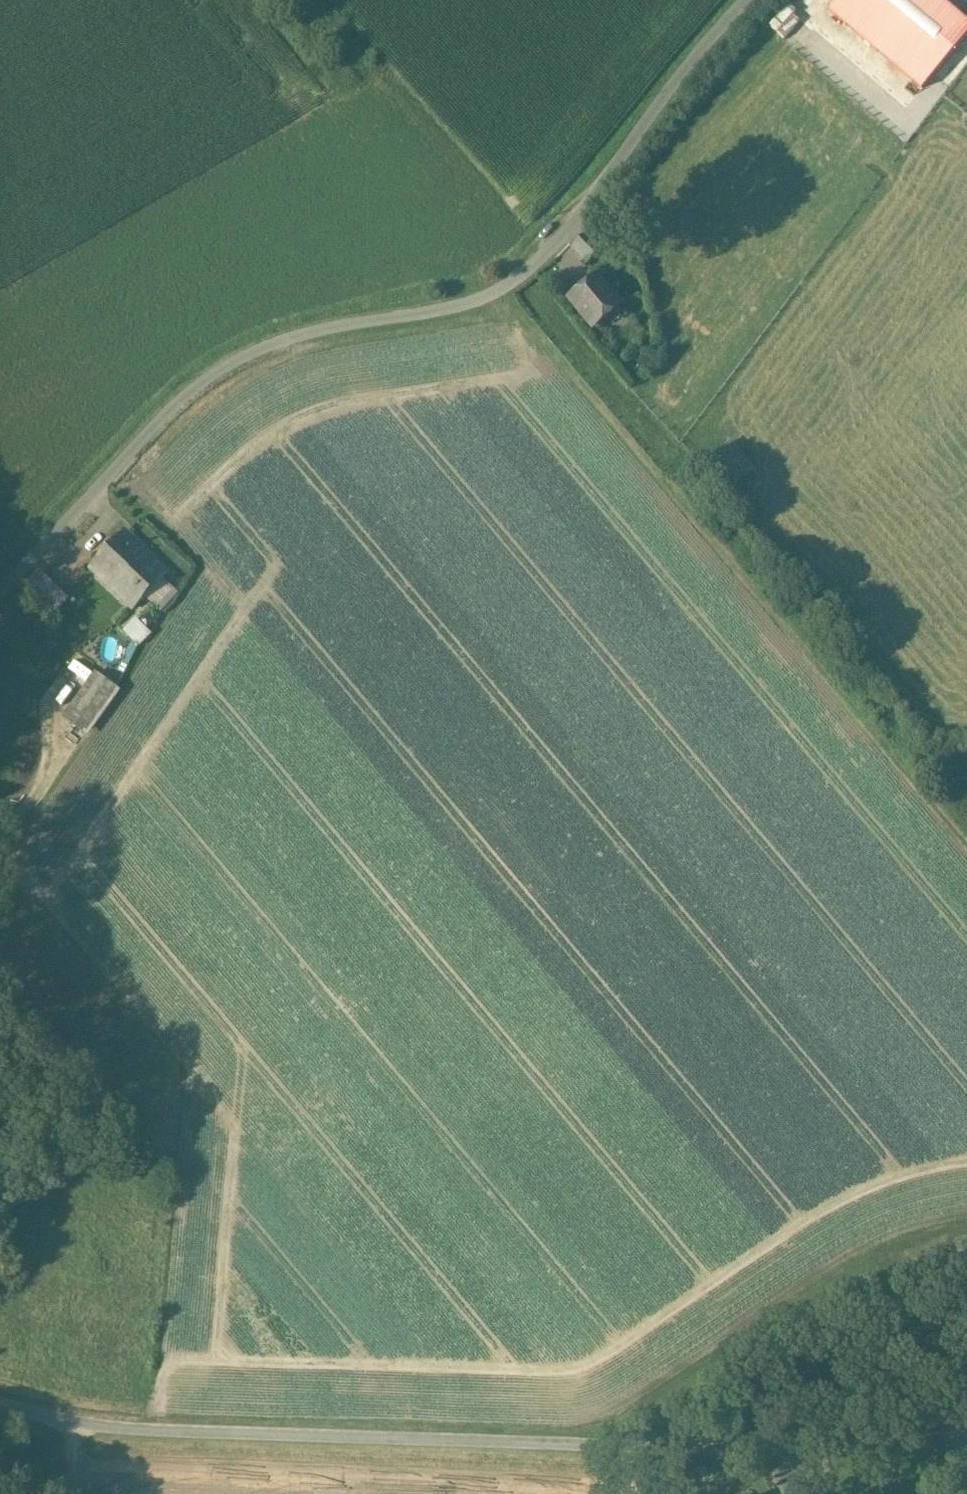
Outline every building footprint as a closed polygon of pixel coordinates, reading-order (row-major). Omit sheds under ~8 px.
[(918,0),(851,0),(840,13),(933,91),(966,50),(966,41),(918,0)] [(602,249),(587,234),(573,248),(588,263),(602,249)] [(599,278),(571,300),(594,327),(621,304),(599,278)] [(139,516),(90,567),(134,609),(168,572),(140,545),(153,530),(139,516)] [(39,571),(23,589),(30,596),(47,578),(39,571)] [(47,578),(30,596),(48,613),(65,596),(47,578)] [(137,619),(124,632),(139,646),(151,633),(137,619)] [(97,678),(68,717),(87,731),(115,691),(97,678)]
